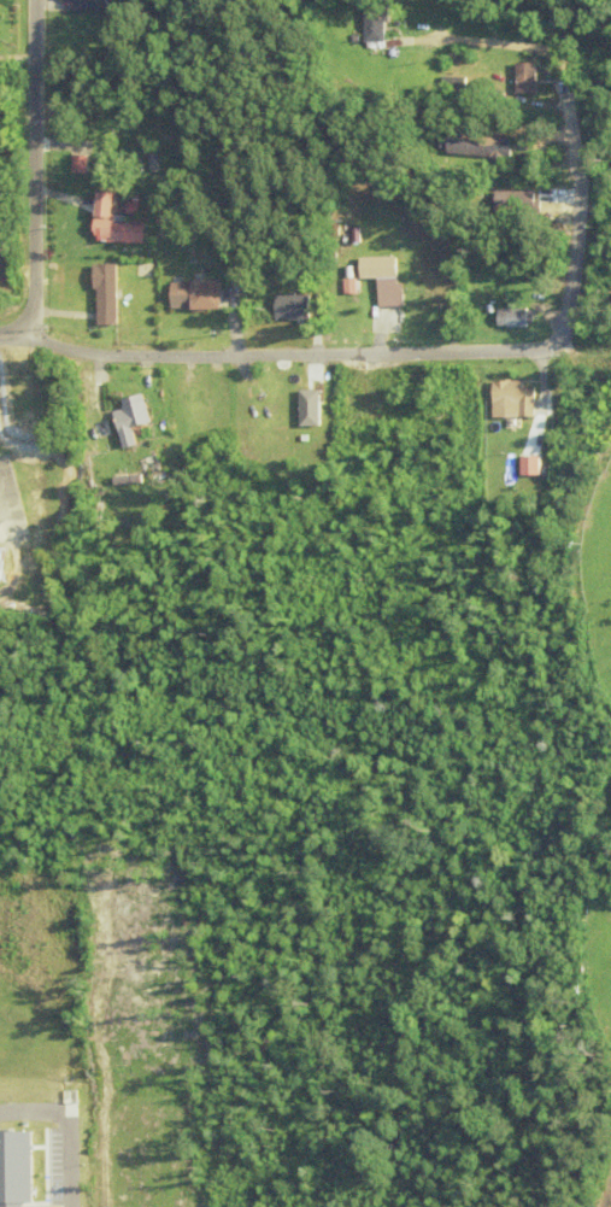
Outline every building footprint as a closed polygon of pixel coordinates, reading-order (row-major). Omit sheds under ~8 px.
[(70,12),(114,12),(114,0),(70,0),(70,12)] [(362,43),(384,43),(384,2),(362,2),(362,43)] [(537,88),(537,64),(515,64),(515,88),(537,88)] [(508,160),(509,137),(446,134),(445,157),(508,160)] [(149,244),(149,224),(122,223),(123,194),(104,193),(103,242),(149,244)] [(538,216),(538,193),(492,193),(492,216),(538,216)] [(160,212),(165,227),(180,223),(175,208),(160,212)] [(377,310),(399,310),(399,259),(357,259),(357,280),(377,280),(377,310)] [(122,264),(101,264),(101,326),(122,326),(122,264)] [(226,311),(225,281),(194,281),(194,284),(180,285),(181,301),(197,301),(197,311),(226,311)] [(310,296),(272,296),(272,320),(310,320),(310,296)] [(496,327),(529,329),(530,310),(496,309),(496,327)] [(340,382),(343,406),(360,405),(358,380),(340,382)] [(490,420),(520,420),(520,382),(490,382),(490,420)] [(124,401),(126,410),(118,412),(126,449),(139,446),(137,431),(155,428),(148,396),(124,401)] [(316,406),(294,408),(296,432),(318,430),(316,406)] [(498,428),(488,428),(489,446),(498,445),(498,428)]
